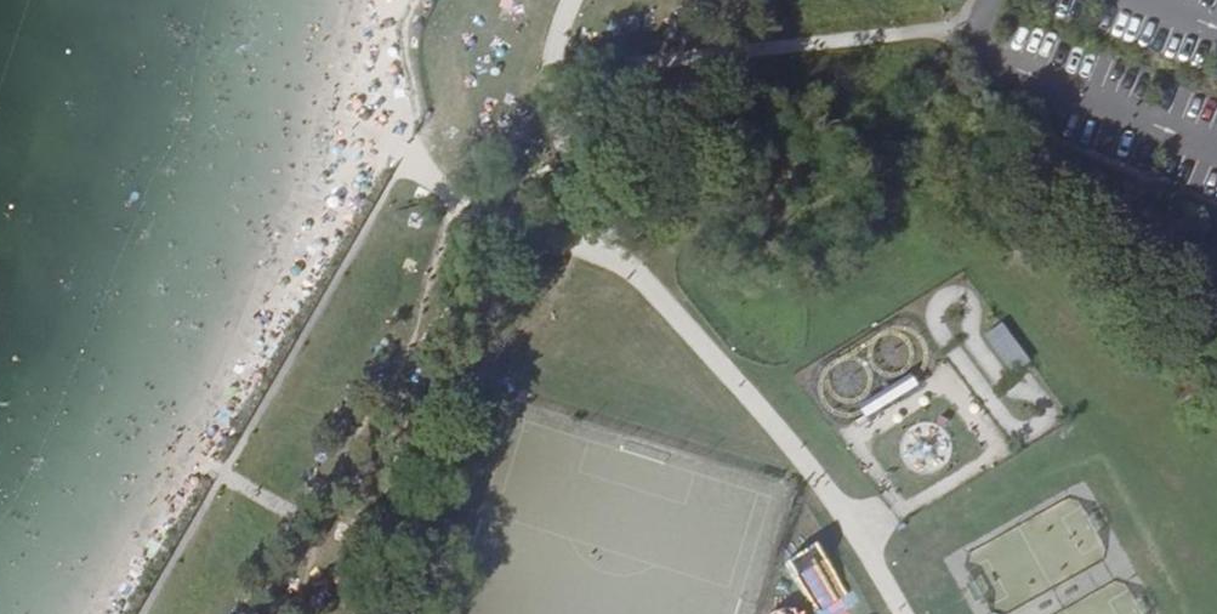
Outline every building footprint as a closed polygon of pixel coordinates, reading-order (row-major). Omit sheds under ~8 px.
[(1003,322),(983,336),(1013,376),(1032,362),(1003,322)]
